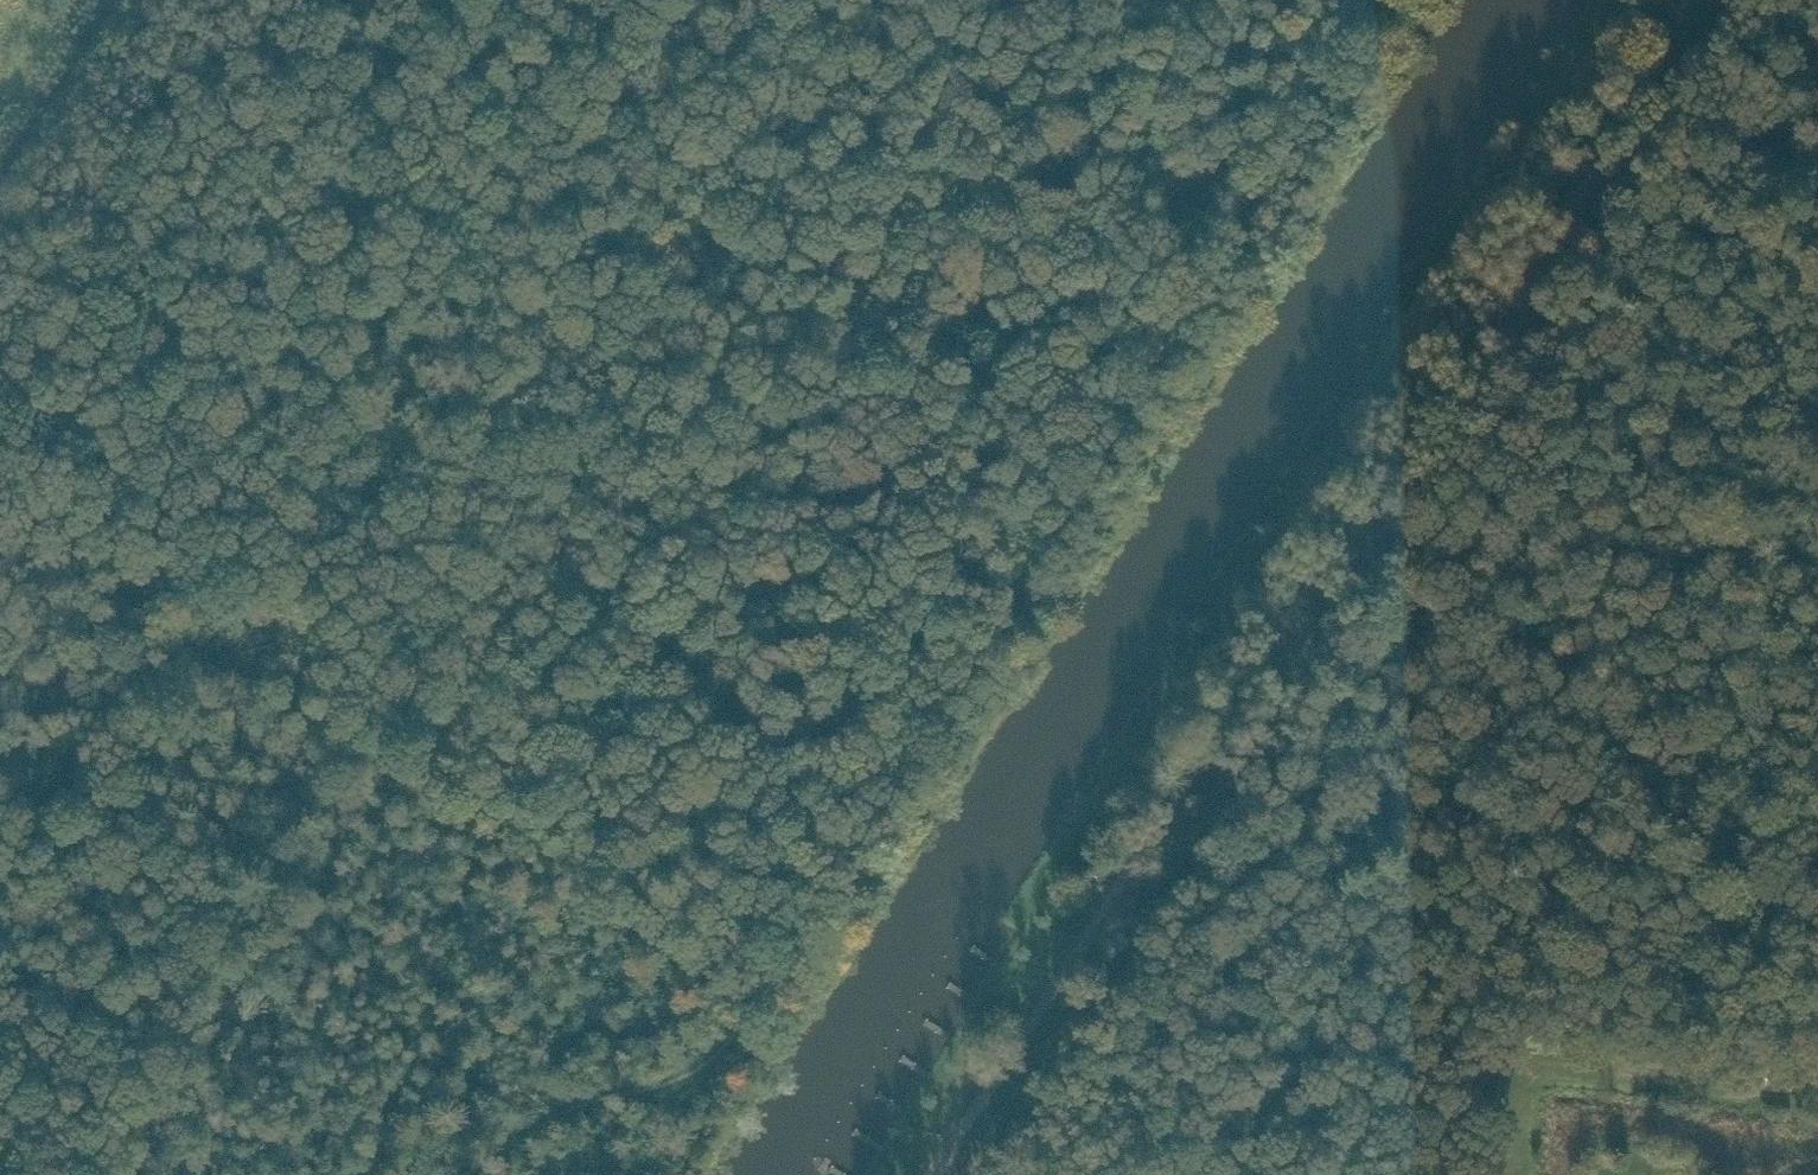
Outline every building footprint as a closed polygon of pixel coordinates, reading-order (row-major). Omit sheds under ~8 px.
[(1753,1077),(1778,1079),(1779,1066),(1755,1064),(1753,1077)] [(1751,1088),(1752,1077),(1740,1075),(1739,1087),(1751,1088)] [(1786,1075),(1781,1086),(1795,1093),(1801,1082),(1786,1075)]
